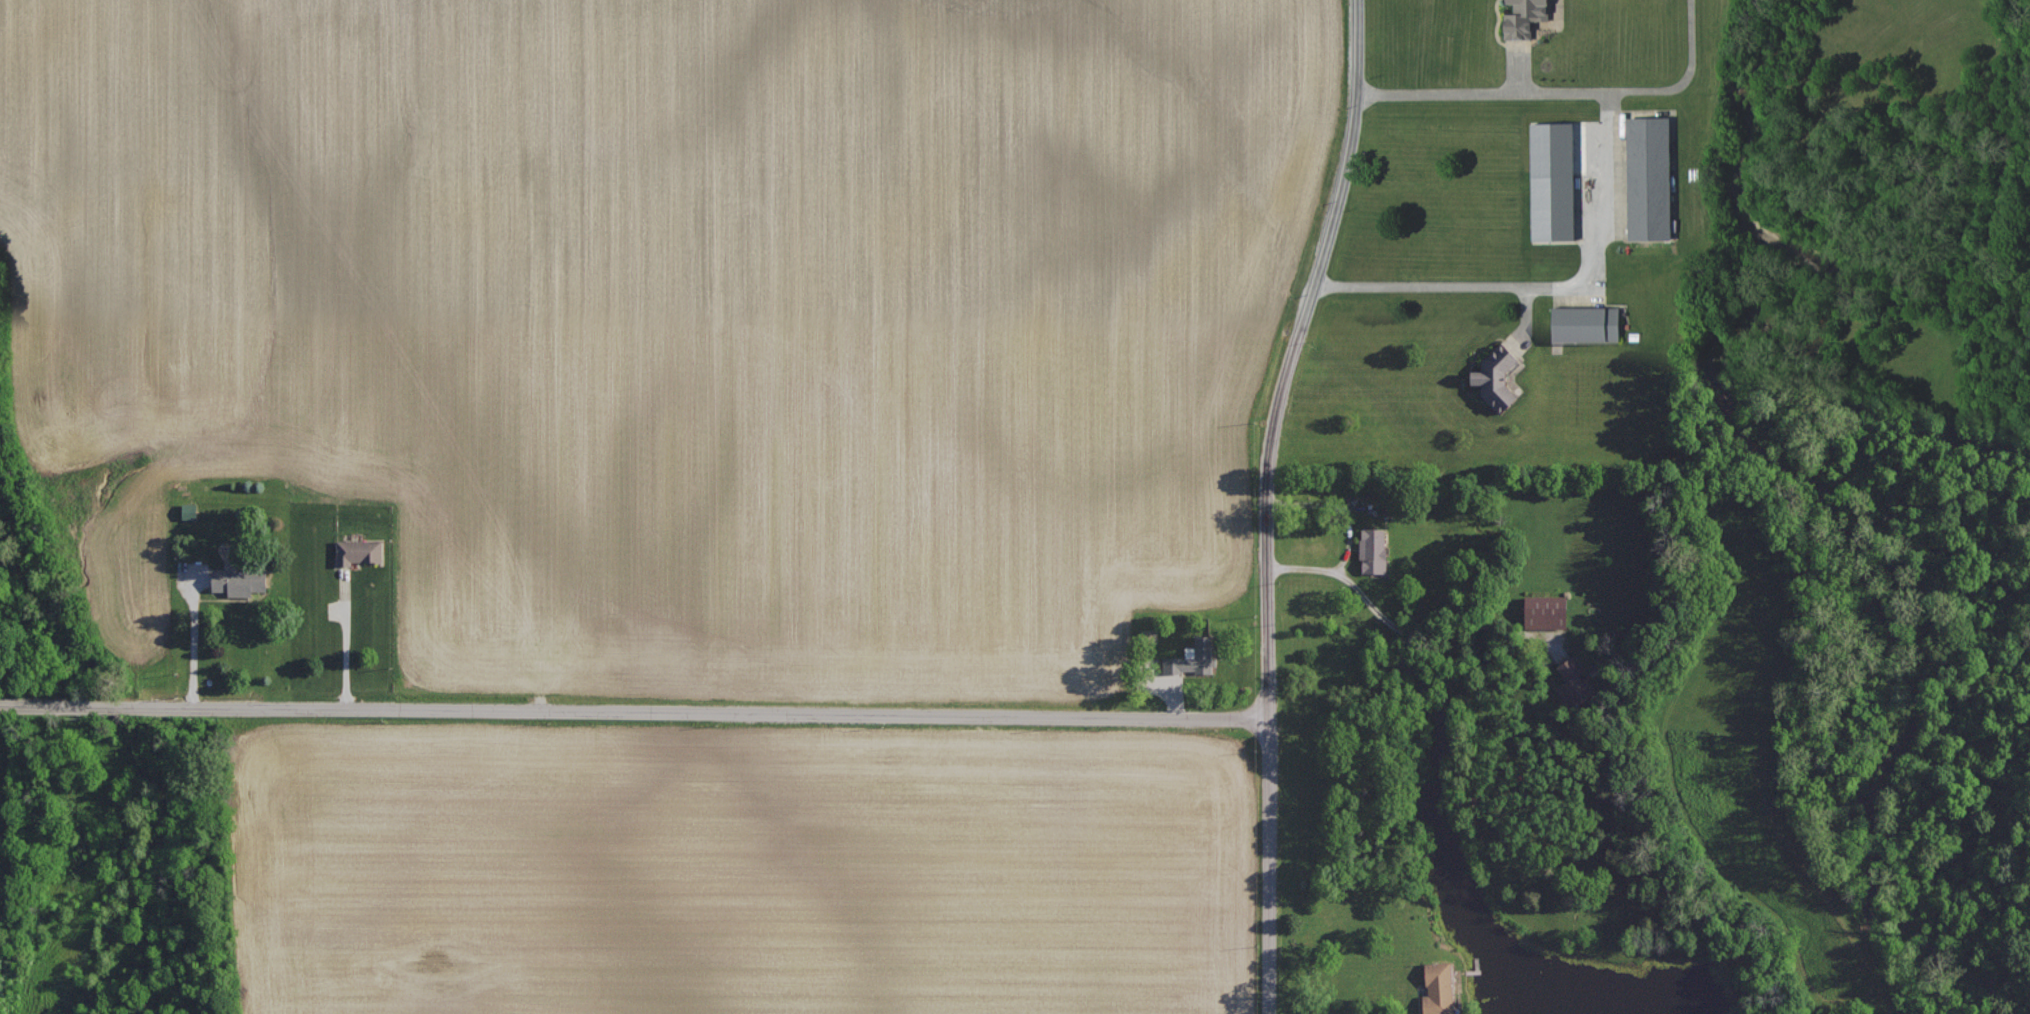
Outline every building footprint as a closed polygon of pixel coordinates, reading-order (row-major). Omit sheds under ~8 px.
[(1507,4),(1513,4),(1513,14),(1504,14),(1505,40),(1531,40),(1531,21),(1548,21),(1548,0),(1507,0),(1507,4)] [(1626,119),(1628,241),(1672,240),(1669,118),(1626,119)] [(1532,242),(1575,241),(1574,176),(1530,177),(1532,242)] [(1619,343),(1619,308),(1553,307),(1552,341),(1619,343)] [(1500,413),(1519,396),(1501,375),(1519,359),(1503,341),(1481,360),(1481,370),(1471,370),(1472,383),(1481,383),(1481,392),(1500,413)] [(1386,527),(1361,528),(1362,572),(1387,572),(1386,527)] [(382,562),(382,539),(337,540),(338,563),(382,562)] [(213,590),(229,590),(229,595),(253,596),(253,590),(267,591),(267,571),(213,569),(213,590)] [(1525,627),(1567,628),(1568,595),(1526,594),(1525,627)] [(1213,634),(1195,635),(1195,645),(1186,646),(1186,656),(1164,657),(1164,672),(1214,671),(1213,634)] [(1565,681),(1557,685),(1570,710),(1595,697),(1574,656),(1557,665),(1565,681)] [(1427,994),(1423,994),(1424,1013),(1454,1013),(1453,961),(1426,962),(1427,994)]
